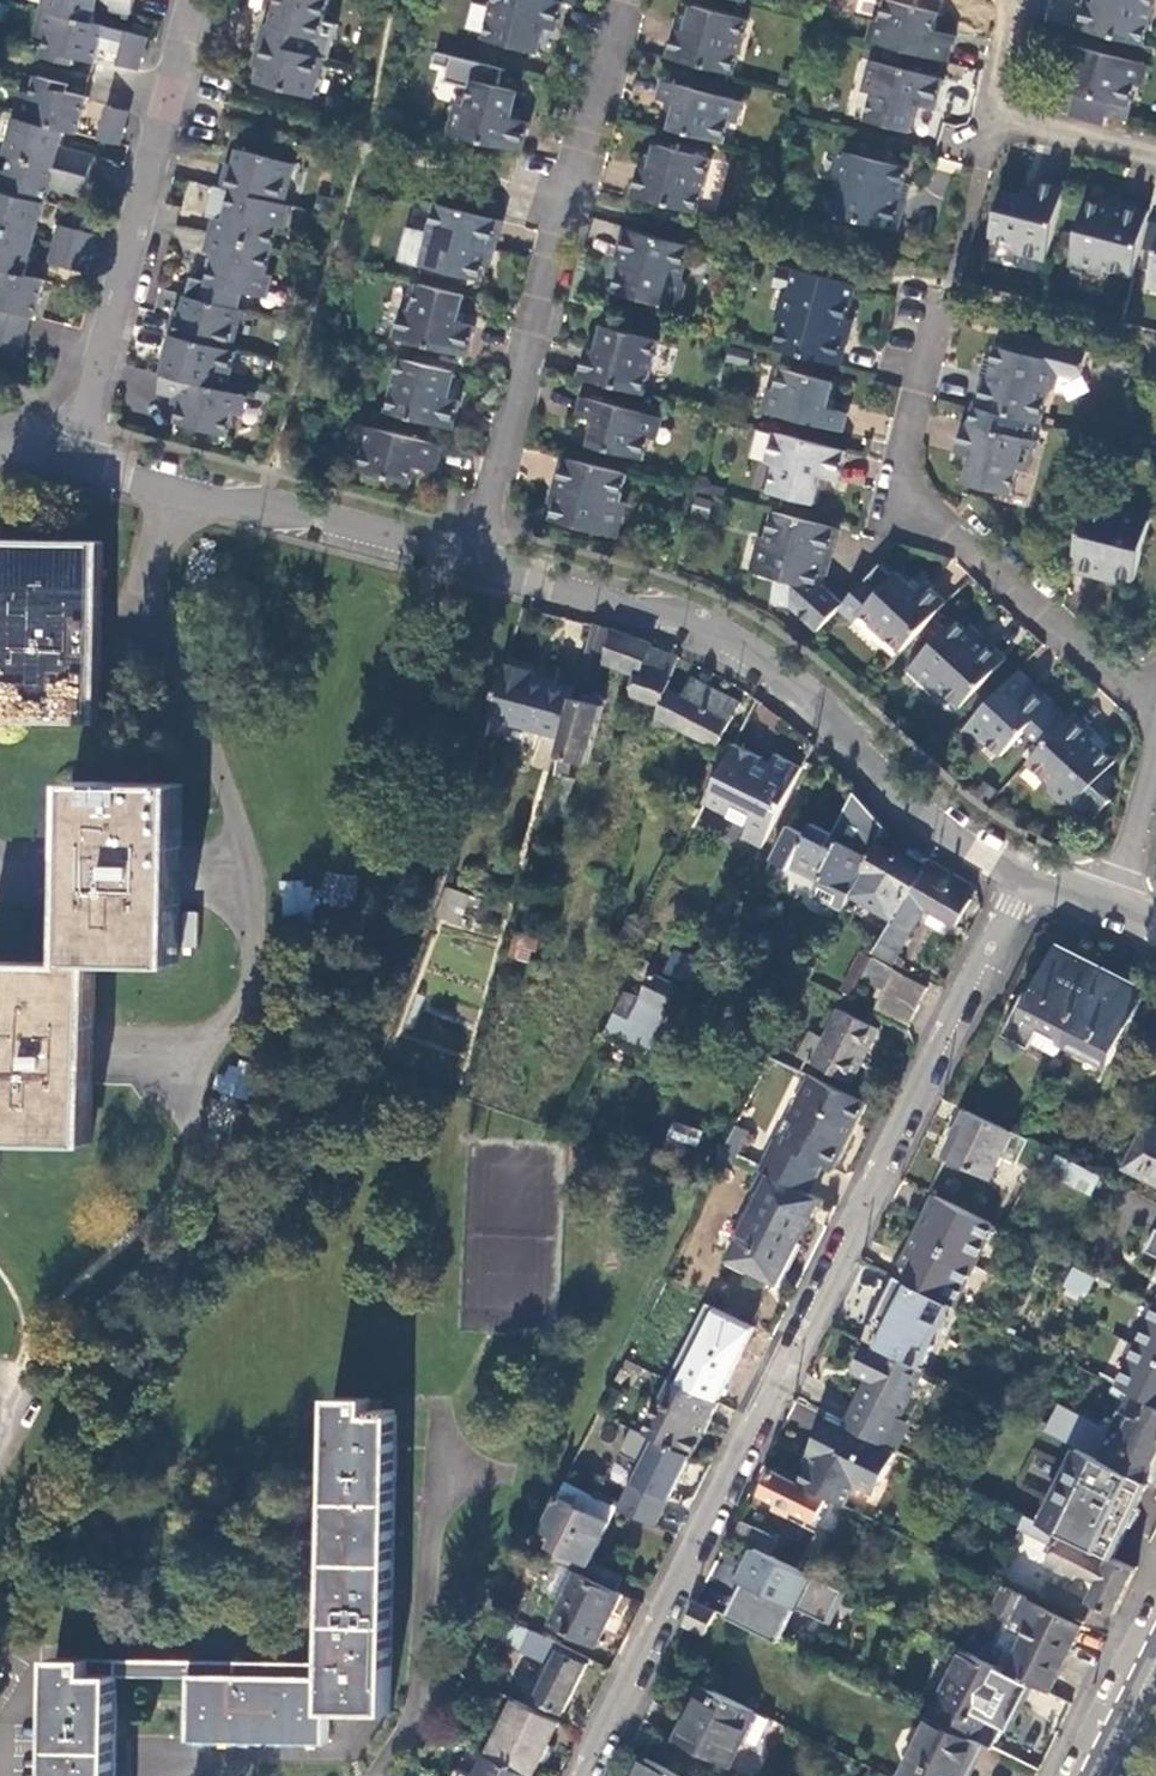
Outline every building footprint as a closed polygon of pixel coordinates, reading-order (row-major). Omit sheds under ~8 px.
[(45,14),(94,27),(99,9),(132,18),(136,0),(49,0),(45,14)] [(262,46),(306,57),(311,40),(319,42),(324,23),(329,1),(324,0),(279,0),(272,29),(266,27),(262,46)] [(544,0),(497,0),(486,42),(540,56),(546,31),(557,33),(565,5),(544,0)] [(1047,18),(1072,22),(1075,4),(1055,0),(1051,0),(1047,18)] [(1083,33),(1146,49),(1155,13),(1155,0),(1102,0),(1100,7),(1090,4),(1083,33)] [(879,47),(950,65),(955,47),(936,42),(938,33),(943,16),(890,3),(885,23),(879,47)] [(680,32),(672,62),(735,78),(749,23),(697,9),(690,35),(680,32)] [(49,42),(45,54),(44,60),(75,68),(77,61),(98,67),(99,63),(107,31),(94,27),(45,14),(39,39),(49,42)] [(871,45),(879,47),(885,23),(876,21),(871,45)] [(324,23),(319,42),(328,44),(333,26),(324,23)] [(936,42),(955,47),(958,38),(938,33),(936,42)] [(129,36),(121,68),(140,73),(148,41),(129,36)] [(306,57),(262,46),(257,63),(263,64),(257,86),(314,100),(323,61),(306,57)] [(1073,48),(1068,67),(1087,71),(1085,79),(1080,96),(1133,110),(1138,88),(1144,67),(1073,48)] [(505,72),(439,55),(436,67),(452,71),(448,86),(472,92),(467,110),(459,107),(451,138),(522,156),(530,126),(512,121),(520,95),(500,89),(505,72)] [(869,123),(913,135),(920,109),(938,113),(946,82),(875,64),(867,95),(876,97),(869,123)] [(1087,71),(1068,67),(1066,74),(1085,79),(1087,71)] [(1151,69),(1144,67),(1138,88),(1145,90),(1151,69)] [(80,137),(88,103),(89,100),(68,94),(70,87),(39,80),(34,98),(23,96),(16,121),(17,122),(67,134),(80,137)] [(681,108),(673,134),(725,147),(731,125),(737,103),(666,84),(662,102),(681,108)] [(737,103),(731,125),(740,127),(745,105),(737,103)] [(101,142),(121,147),(130,113),(110,108),(101,142)] [(13,159),(91,180),(97,159),(63,150),(67,134),(17,122),(8,158),(13,159)] [(643,171),(636,200),(699,216),(714,162),(661,148),(654,174),(643,171)] [(228,173),(223,191),(233,194),(285,207),(295,167),(239,153),(233,174),(228,173)] [(902,201),(906,185),(909,171),(851,156),(850,161),(841,165),(837,178),(843,186),(835,217),(900,234),(908,203),(902,201)] [(48,206),(52,190),(86,199),(91,180),(13,159),(9,174),(5,173),(0,190),(0,194),(46,205),(48,206)] [(915,188),(906,185),(902,201),(908,203),(911,204),(915,188)] [(1049,263),(1066,193),(1036,185),(1031,201),(1005,194),(994,239),(1020,246),(1018,255),(1049,263)] [(37,242),(46,205),(0,194),(0,232),(37,242)] [(211,238),(273,254),(279,230),(285,207),(233,194),(225,221),(216,219),(211,238)] [(1136,279),(1152,214),(1121,206),(1120,212),(1089,204),(1074,263),(1110,272),(1136,279)] [(289,232),(294,209),(285,207),(279,230),(289,232)] [(495,254),(503,224),(471,216),(439,208),(430,239),(423,242),(419,256),(424,262),(422,268),(482,283),(490,253),(495,254)] [(57,247),(93,256),(98,237),(62,229),(57,247)] [(0,232),(0,271),(27,278),(37,242),(0,232)] [(683,281),(692,249),(627,232),(619,261),(625,263),(620,281),(616,294),(676,309),(677,304),(683,302),(687,288),(683,281)] [(267,277),(273,254),(211,238),(207,256),(217,258),(209,286),(262,300),(267,277)] [(1020,246),(994,239),(991,248),(1018,255),(1020,246)] [(52,266),(89,276),(93,256),(57,247),(52,266)] [(611,278),(620,281),(625,263),(619,261),(616,260),(611,278)] [(1110,272),(1074,263),(1072,269),(1108,278),(1110,272)] [(853,306),(857,288),(825,280),(783,269),(779,283),(778,286),(789,290),(796,291),(786,326),(778,353),(843,369),(851,338),(846,337),(854,306),(853,306)] [(47,283),(27,278),(0,271),(0,347),(22,353),(32,319),(37,320),(47,283)] [(277,279),(267,277),(262,300),(271,302),(277,279)] [(422,287),(412,284),(406,311),(414,314),(422,287)] [(460,325),(467,298),(422,287),(414,314),(406,311),(398,341),(468,359),(476,329),(460,325)] [(796,291),(789,290),(779,324),(786,326),(796,291)] [(233,353),(243,314),(186,300),(181,321),(175,319),(171,337),(233,353)] [(589,353),(581,382),(646,398),(660,343),(607,330),(599,355),(589,353)] [(228,393),(238,354),(233,353),(171,337),(166,355),(171,357),(166,377),(228,393)] [(1023,338),(1019,355),(999,350),(996,364),(991,380),(987,379),(978,410),(1043,427),(1052,394),(1058,392),(1062,379),(1088,386),(1095,381),(1101,358),(1023,338)] [(735,365),(749,369),(753,355),(738,352),(735,365)] [(451,401),(457,375),(405,361),(390,416),(454,433),(462,403),(451,401)] [(991,380),(996,364),(988,361),(983,378),(987,379),(991,380)] [(778,394),(772,415),(844,434),(849,416),(830,411),(836,385),(784,372),(778,394)] [(228,393),(166,377),(161,396),(183,402),(177,425),(229,440),(235,417),(241,397),(228,393)] [(765,414),(772,415),(778,394),(771,392),(765,414)] [(245,419),(250,399),(241,397),(235,417),(245,419)] [(645,462),(651,441),(657,419),(586,401),(581,418),(599,424),(593,448),(645,462)] [(1043,427),(978,410),(974,427),(968,426),(960,455),(977,460),(970,487),(1014,499),(1022,472),(1030,474),(1038,445),(1039,443),(1043,427)] [(657,419),(651,441),(659,443),(665,421),(657,419)] [(372,430),(364,428),(359,450),(366,452),(372,430)] [(439,468),(444,448),(372,430),(366,452),(360,473),(412,487),(417,471),(419,463),(439,468)] [(841,485),(849,455),(777,436),(770,466),(779,469),(772,495),(817,506),(824,480),(841,485)] [(630,477),(565,460),(557,490),(563,492),(554,523),(614,538),(623,503),(630,477)] [(437,476),(439,468),(419,463),(417,471),(437,476)] [(763,492),(772,495),(779,469),(770,466),(763,492)] [(695,515),(710,519),(714,504),(700,500),(695,515)] [(630,505),(623,503),(614,538),(621,540),(630,505)] [(1091,508),(1075,574),(1104,581),(1106,575),(1136,584),(1152,524),(1118,515),(1091,508)] [(1120,509),(1118,515),(1152,524),(1154,518),(1120,509)] [(783,582),(777,604),(796,609),(822,634),(842,612),(848,607),(822,583),(828,561),(833,563),(842,532),(777,515),(770,541),(761,577),(783,582)] [(754,575),(761,577),(770,541),(763,540),(754,575)] [(97,723),(101,543),(0,541),(0,721),(97,723)] [(864,616),(897,580),(884,568),(848,607),(842,612),(857,626),(865,618),(864,616)] [(904,654),(949,606),(927,585),(920,593),(901,576),(897,580),(864,616),(865,618),(904,654)] [(958,622),(917,667),(944,692),(964,711),(1009,661),(986,640),(983,644),(958,622)] [(679,659),(652,650),(655,642),(650,640),(596,626),(579,688),(576,698),(574,698),(564,737),(559,756),(561,757),(557,776),(574,780),(579,762),(595,767),(621,671),(642,677),(635,696),(663,708),(669,691),(679,659)] [(492,716),(564,737),(574,698),(576,698),(579,688),(534,674),(535,669),(510,661),(492,716)] [(944,692),(917,667),(913,672),(940,697),(944,692)] [(988,744),(1005,759),(1030,732),(1047,748),(1073,721),(1042,693),(1029,708),(1021,701),(1035,686),(1022,674),(971,728),(988,744)] [(684,700),(669,691),(663,708),(659,720),(718,751),(741,707),(695,680),(684,700)] [(1042,693),(1035,686),(1021,701),(1029,708),(1042,693)] [(1080,808),(1097,823),(1116,801),(1109,795),(1120,782),(1111,773),(1119,763),(1108,753),(1095,742),(1099,737),(1077,717),(1073,721),(1047,748),(1031,766),(1056,789),(1055,797),(1065,807),(1073,805),(1078,809),(1080,808)] [(988,744),(971,728),(965,734),(983,750),(988,744)] [(1101,735),(1099,737),(1095,742),(1108,753),(1114,747),(1101,735)] [(738,746),(708,803),(753,827),(745,841),(764,850),(805,770),(780,757),(771,774),(762,769),(766,761),(738,746)] [(563,818),(569,820),(579,782),(574,780),(557,776),(548,814),(555,816),(563,818)] [(79,783),(76,903),(75,964),(92,964),(176,966),(178,848),(180,785),(79,783)] [(887,826),(857,794),(834,838),(812,827),(807,836),(790,827),(772,863),(792,873),(795,867),(823,882),(815,898),(846,914),(855,897),(874,860),(881,846),(890,829),(887,826)] [(561,826),(563,818),(555,816),(552,824),(561,826)] [(905,861),(881,846),(874,860),(855,897),(895,924),(929,867),(932,862),(913,847),(905,861)] [(971,900),(978,889),(932,862),(929,867),(895,924),(875,956),(893,965),(929,910),(957,927),(974,901),(971,900)] [(314,883),(282,882),(281,914),(313,915),(314,883)] [(434,917),(458,927),(470,896),(446,887),(434,917)] [(510,933),(506,957),(531,962),(535,937),(510,933)] [(1066,1044),(1102,971),(1058,949),(1015,1035),(1059,1057),(1066,1044)] [(705,967),(677,954),(668,974),(696,986),(705,967)] [(88,1145),(92,964),(75,964),(0,962),(0,1143),(88,1145)] [(1146,994),(1102,971),(1066,1044),(1110,1066),(1146,994)] [(918,978),(926,981),(928,976),(921,972),(918,978)] [(920,1009),(929,990),(895,973),(886,992),(920,1009)] [(627,990),(607,1032),(648,1052),(680,989),(654,975),(643,998),(627,990)] [(818,988),(810,984),(807,990),(814,994),(818,988)] [(909,1029),(920,1009),(886,992),(876,1013),(909,1029)] [(807,1061),(856,1085),(882,1031),(845,1013),(831,1042),(818,1036),(807,1061)] [(217,1093),(242,1098),(248,1071),(222,1065),(217,1093)] [(786,1143),(778,1139),(763,1170),(766,1171),(811,1194),(825,1164),(831,1167),(839,1164),(868,1105),(812,1077),(793,1115),(796,1122),(786,1143)] [(993,1179),(1015,1134),(970,1111),(948,1156),(993,1179)] [(669,1141),(696,1155),(707,1134),(680,1120),(669,1141)] [(1155,1184),(1155,1127),(1150,1123),(1127,1169),(1155,1184)] [(738,1124),(725,1151),(735,1156),(749,1129),(738,1124)] [(1033,1173),(1046,1149),(1031,1141),(1019,1166),(1033,1173)] [(1057,1180),(1088,1197),(1099,1178),(1068,1161),(1057,1180)] [(811,1194),(766,1171),(756,1191),(764,1195),(762,1198),(730,1264),(776,1286),(796,1244),(798,1246),(822,1199),(811,1194)] [(997,1226),(938,1197),(918,1237),(977,1267),(997,1226)] [(977,1267),(918,1237),(898,1277),(950,1303),(958,1307),(977,1267)] [(1081,1300),(1094,1278),(1073,1266),(1060,1288),(1081,1300)] [(936,1346),(929,1345),(950,1303),(898,1277),(876,1321),(880,1323),(879,1324),(873,1323),(868,1341),(873,1343),(922,1368),(924,1360),(931,1363),(936,1346)] [(754,1329),(704,1304),(668,1379),(718,1403),(754,1329)] [(1155,1355),(1155,1306),(1155,1305),(1153,1304),(1146,1320),(1149,1328),(1139,1347),(1155,1355)] [(900,1426),(928,1371),(922,1368),(873,1343),(859,1370),(876,1378),(851,1427),(895,1449),(906,1429),(900,1426)] [(1155,1406),(1155,1355),(1139,1347),(1134,1344),(1126,1360),(1129,1368),(1119,1388),(1133,1395),(1155,1406)] [(695,1458),(721,1405),(718,1403),(672,1381),(647,1435),(652,1437),(690,1455),(694,1457),(695,1458)] [(1133,1395),(1124,1412),(1123,1411),(1108,1440),(1114,1443),(1105,1460),(1153,1484),(1155,1486),(1155,1406),(1133,1395)] [(329,1666),(328,1712),(392,1713),(399,1410),(380,1409),(380,1415),(372,1415),(372,1401),(335,1400),(329,1666)] [(1082,1449),(1084,1450),(1093,1432),(1097,1424),(1075,1412),(1062,1438),(1082,1449)] [(895,1449),(851,1427),(831,1417),(811,1456),(816,1459),(803,1486),(830,1500),(849,1509),(860,1486),(881,1497),(903,1453),(895,1449)] [(630,1428),(619,1450),(636,1458),(646,1437),(630,1428)] [(1084,1450),(1105,1460),(1114,1443),(1108,1440),(1093,1432),(1084,1450)] [(592,1434),(581,1455),(592,1460),(603,1439),(592,1434)] [(613,1525),(619,1511),(656,1528),(690,1455),(652,1437),(619,1507),(597,1496),(585,1490),(577,1507),(613,1525)] [(1084,1450),(1082,1449),(1045,1524),(1066,1535),(1117,1560),(1153,1484),(1105,1460),(1084,1450)] [(581,1455),(571,1477),(568,1482),(585,1490),(597,1496),(610,1469),(592,1460),(581,1455)] [(819,1523),(830,1500),(803,1486),(776,1473),(765,1496),(787,1507),(785,1512),(805,1522),(807,1517),(819,1523)] [(585,1490),(568,1482),(560,1499),(562,1500),(546,1531),(560,1538),(555,1548),(592,1567),(593,1564),(613,1525),(577,1507),(585,1490)] [(735,1538),(772,1556),(780,1538),(743,1521),(735,1538)] [(1066,1535),(1052,1564),(1081,1579),(1083,1574),(1104,1584),(1094,1605),(1118,1616),(1130,1591),(1140,1571),(1117,1560),(1066,1535)] [(579,1574),(587,1577),(592,1567),(555,1548),(549,1559),(579,1574)] [(842,1592),(749,1550),(735,1580),(739,1581),(794,1606),(828,1622),(842,1592)] [(587,1577),(617,1592),(624,1580),(593,1564),(592,1567),(587,1577)] [(600,1647),(625,1595),(617,1592),(587,1577),(579,1574),(554,1625),(600,1647)] [(794,1606),(739,1581),(722,1618),(777,1643),(794,1606)] [(1025,1610),(1031,1599),(1012,1590),(1007,1587),(996,1610),(1020,1622),(1025,1610)] [(1040,1606),(1041,1604),(1031,1599),(1025,1610),(1031,1613),(1035,1615),(1040,1606)] [(690,1602),(680,1626),(702,1636),(713,1612),(690,1602)] [(1014,1676),(1051,1694),(1084,1628),(1040,1606),(1035,1615),(1031,1613),(1021,1634),(1026,1636),(1015,1656),(1010,1654),(1006,1663),(998,1660),(995,1667),(1014,1676)] [(588,1664),(590,1660),(561,1646),(531,1631),(521,1651),(551,1667),(535,1699),(566,1714),(590,1665),(588,1664)] [(982,1743),(1014,1676),(995,1667),(965,1652),(932,1719),(934,1719),(980,1742),(982,1743)] [(118,1710),(119,1678),(119,1662),(58,1661),(56,1707),(55,1775),(116,1775),(118,1710)] [(119,1662),(119,1678),(193,1679),(193,1664),(119,1662)] [(328,1712),(329,1666),(193,1664),(193,1679),(192,1741),(228,1742),(328,1743),(328,1712)] [(739,1752),(758,1714),(704,1687),(685,1726),(739,1752)] [(561,1724),(516,1701),(488,1755),(530,1775),(535,1775),(561,1724)] [(980,1742),(934,1719),(907,1775),(964,1775),(963,1775),(980,1742)] [(731,1768),(739,1752),(685,1726),(678,1741),(731,1768)] [(488,1755),(478,1775),(530,1775),(488,1755)] [(648,1760),(640,1775),(681,1775),(648,1760)]
